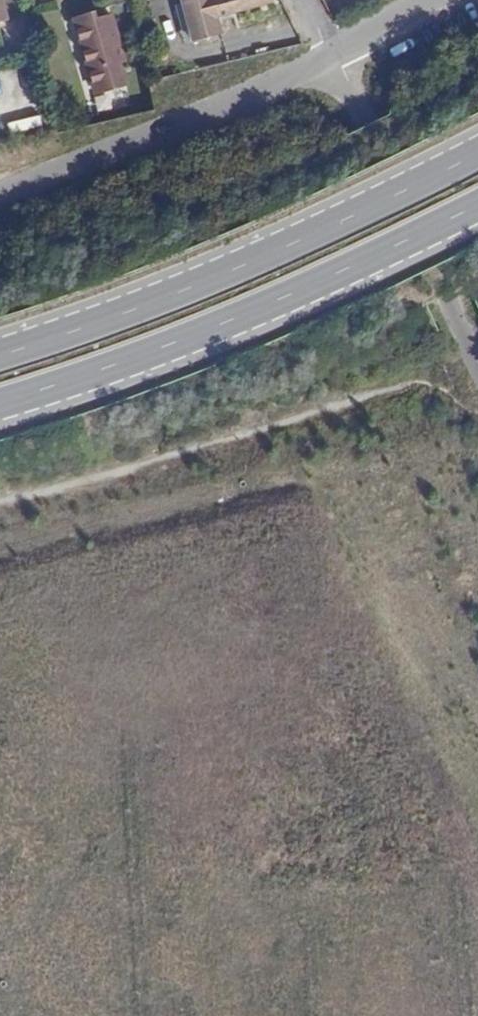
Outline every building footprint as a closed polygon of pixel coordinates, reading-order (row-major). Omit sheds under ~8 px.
[(220,28),(218,16),(272,2),(271,0),(183,0),(192,35),(220,28)] [(76,17),(76,20),(89,18),(99,70),(90,73),(95,92),(125,84),(119,62),(125,61),(112,14),(96,18),(94,12),(76,17)] [(89,18),(76,20),(90,73),(99,70),(89,18)] [(221,34),(220,28),(192,35),(193,41),(221,34)] [(19,131),(50,124),(47,114),(17,121),(19,131)]
